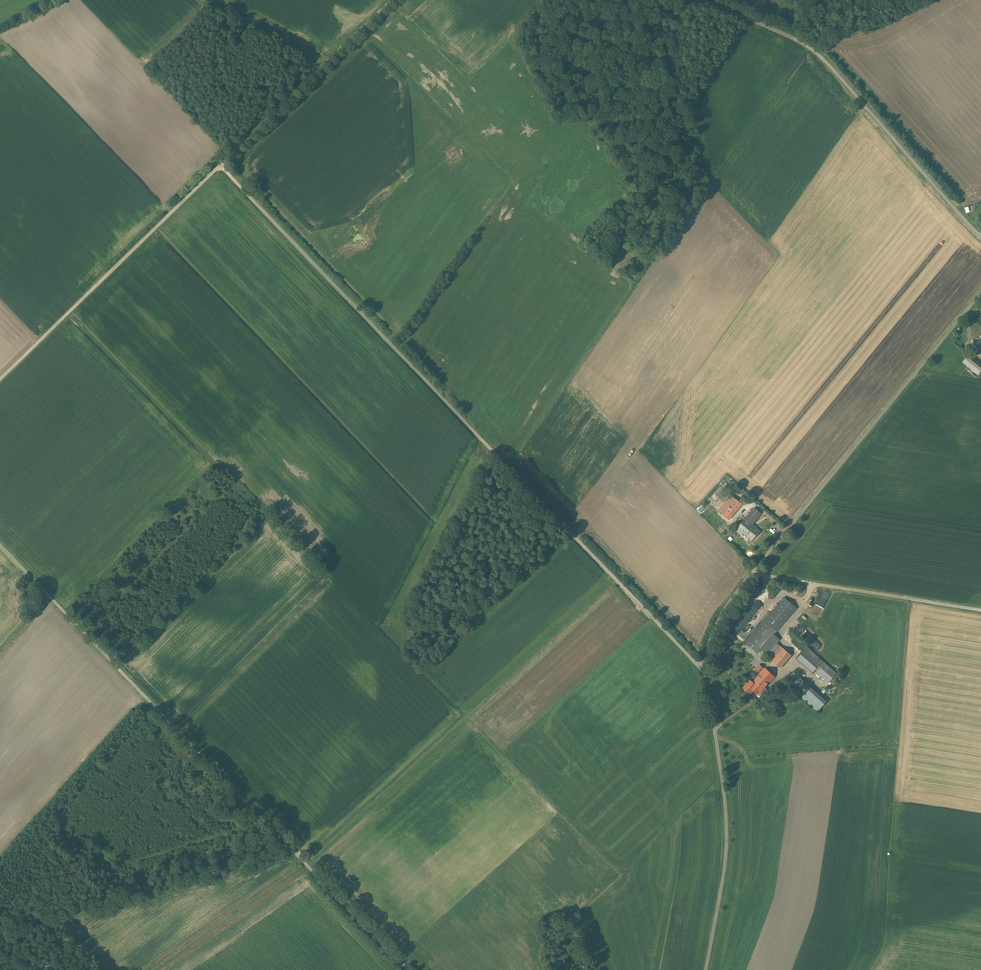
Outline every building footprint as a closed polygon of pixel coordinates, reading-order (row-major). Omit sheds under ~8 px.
[(962,362),(977,375),(980,370),(980,364),(970,354),(962,362)] [(743,504),(730,494),(719,507),(732,518),(743,504)] [(745,519),(751,524),(760,514),(754,508),(745,519)] [(758,530),(751,524),(745,519),(739,526),(747,533),(746,534),(751,539),(758,530)] [(779,629),(765,617),(746,640),(759,652),(762,649),(767,654),(781,638),(776,633),(779,629)] [(735,625),(729,631),(736,636),(737,634),(744,640),(751,632),(745,626),(739,633),(736,630),(738,628),(735,625)] [(782,668),(793,655),(781,644),(770,657),(782,668)] [(825,660),(809,646),(798,658),(814,672),(816,670),(825,660)] [(839,672),(825,660),(816,670),(830,682),(839,672)] [(760,696),(775,678),(765,669),(750,687),(760,696)] [(806,691),(811,685),(797,673),(792,679),(806,691)]
